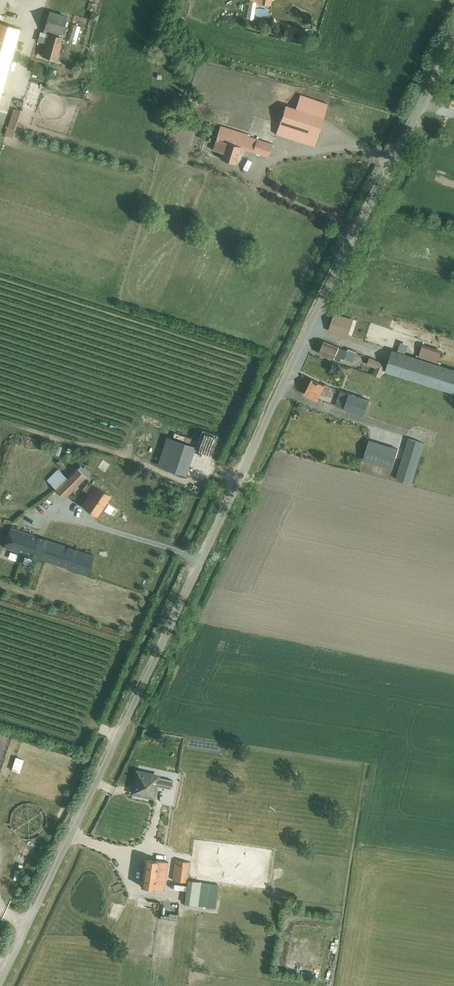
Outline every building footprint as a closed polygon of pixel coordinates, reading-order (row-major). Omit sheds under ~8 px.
[(250,1),(246,19),(252,20),(256,2),(250,1)] [(48,34),(41,56),(55,60),(61,38),(60,37),(66,17),(48,13),(43,32),(48,34)] [(5,77),(20,29),(0,23),(0,75),(5,77)] [(279,124),(276,135),(313,147),(317,137),(279,124)] [(257,140),(247,136),(247,135),(220,126),(213,150),(221,153),(219,159),(234,164),(239,147),(253,152),(268,157),(272,145),(257,140)] [(336,334),(342,316),(334,313),(329,326),(329,327),(328,331),(336,334)] [(357,329),(354,339),(367,343),(370,333),(357,329)] [(322,340),(317,352),(333,359),(333,358),(339,361),(341,357),(353,362),(357,352),(348,348),(347,351),(322,340)] [(387,353),(390,346),(381,343),(378,349),(387,353)] [(453,393),(453,370),(389,350),(383,371),(453,393)] [(364,367),(374,369),(377,359),(366,357),(364,367)] [(377,361),(374,368),(382,371),(385,364),(377,361)] [(325,396),(330,386),(325,383),(324,385),(310,378),(303,393),(316,399),(320,393),(325,396)] [(339,397),(336,406),(364,415),(369,400),(341,391),(339,397)] [(23,438),(22,446),(33,447),(33,439),(23,438)] [(424,443),(408,438),(395,478),(411,483),(424,443)] [(398,449),(369,440),(363,459),(392,468),(398,449)] [(166,441),(161,467),(185,472),(187,461),(195,462),(198,447),(166,441)] [(102,460),(97,467),(105,472),(109,464),(102,460)] [(66,477),(58,469),(46,480),(64,498),(84,477),(88,481),(93,476),(83,467),(82,468),(80,466),(77,469),(76,468),(66,477)] [(109,495),(93,485),(95,481),(91,479),(89,482),(87,481),(82,489),(89,494),(81,505),(96,515),(109,495)] [(87,575),(93,555),(9,527),(3,547),(87,575)] [(134,791),(153,795),(155,785),(170,788),(171,781),(156,778),(157,777),(137,773),(134,791)] [(26,862),(14,857),(0,889),(0,891),(12,896),(26,862)] [(163,888),(167,861),(145,858),(141,885),(163,888)] [(189,861),(174,859),(172,879),(186,881),(189,861)] [(200,881),(187,880),(184,902),(197,904),(200,881)]
